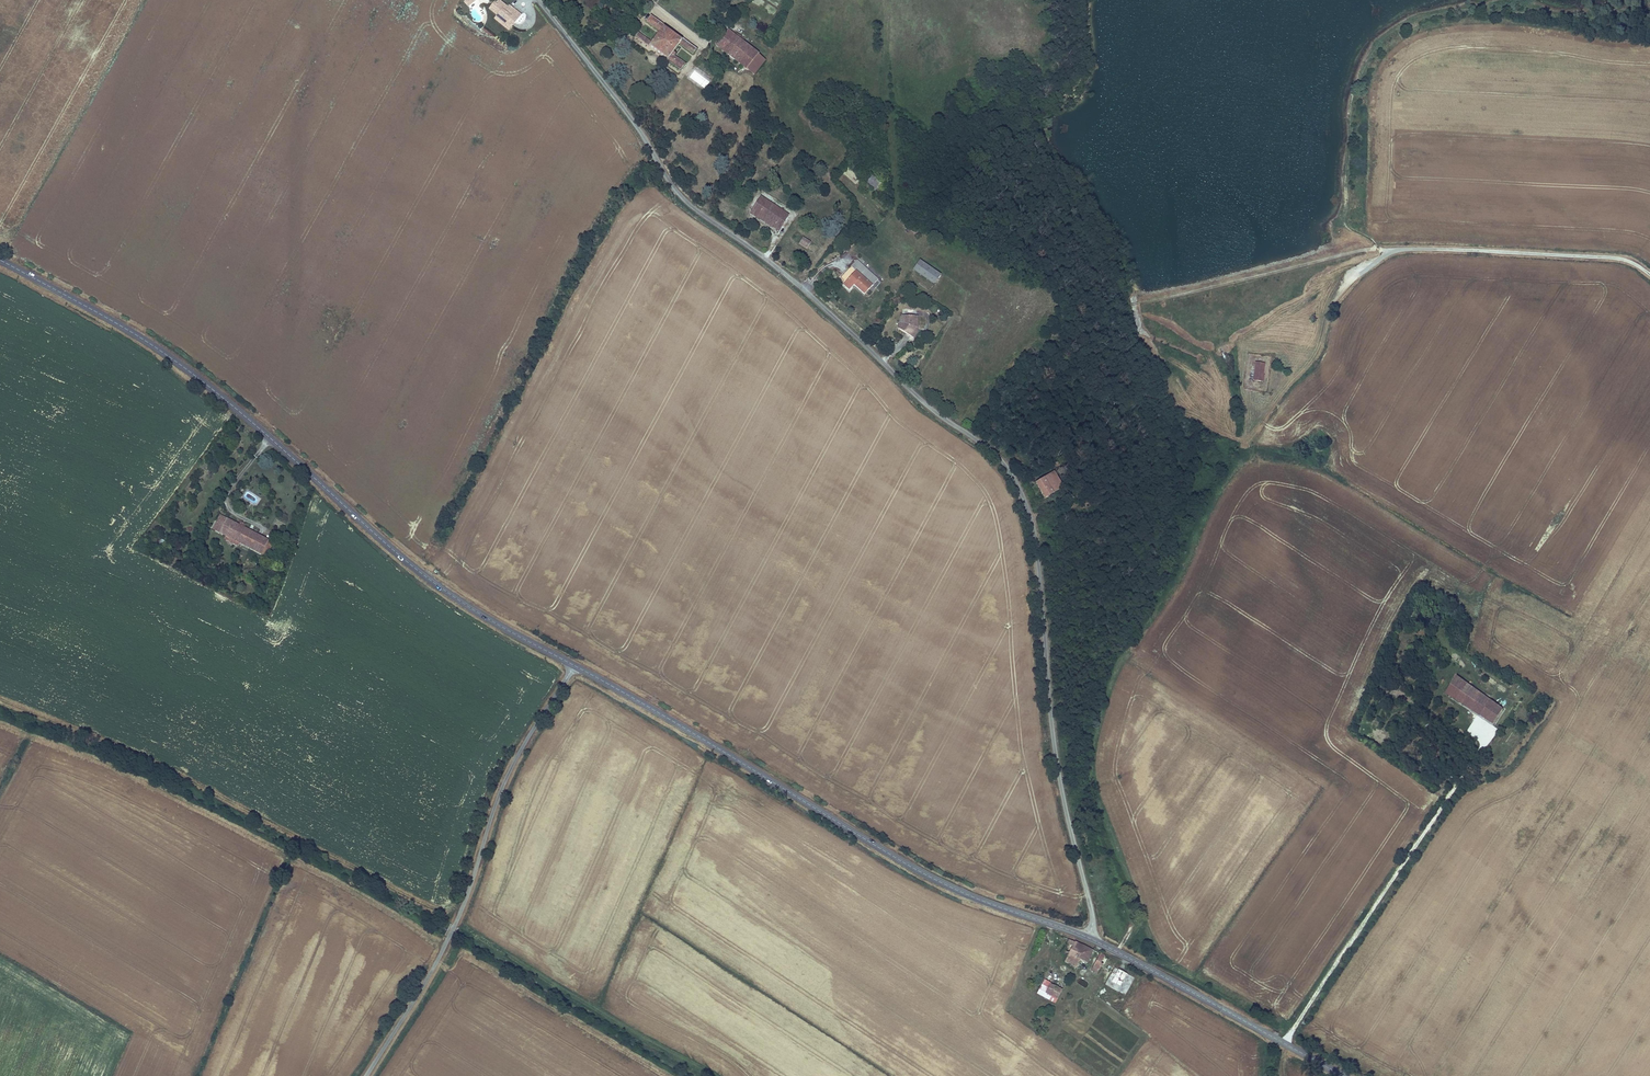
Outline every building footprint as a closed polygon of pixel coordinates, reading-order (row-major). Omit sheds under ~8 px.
[(477,0),(465,0),(463,2),(468,8),(477,0)] [(496,9),(503,0),(502,0),(501,1),(499,3),(498,2),(493,7),(496,9)] [(512,11),(509,8),(511,7),(503,0),(496,9),(501,14),(499,15),(508,23),(510,21),(514,25),(524,14),(516,7),(512,11)] [(510,21),(508,23),(499,15),(498,18),(511,29),(514,25),(510,21)] [(695,54),(699,49),(684,38),(683,40),(665,27),(666,25),(652,15),(648,21),(661,32),(653,43),(639,33),(636,37),(650,47),(651,46),(669,59),(668,60),(682,70),(688,64),(676,55),(678,53),(676,51),(681,44),(695,54)] [(768,60),(745,41),(747,39),(739,32),(736,35),(730,29),(717,45),(756,75),(768,60)] [(693,71),(689,78),(706,89),(710,81),(693,71)] [(875,189),(879,185),(871,178),(867,182),(875,189)] [(778,230),(788,215),(760,197),(749,212),(778,230)] [(807,247),(811,242),(803,237),(799,242),(807,247)] [(856,286),(866,294),(879,278),(857,260),(841,279),(847,284),(845,286),(851,291),(856,286)] [(934,285),(941,276),(920,261),(913,271),(934,285)] [(912,336),(917,328),(917,316),(905,317),(905,324),(901,330),(912,336)] [(1267,363),(1255,361),(1253,380),(1264,382),(1267,363)] [(1051,494),(1050,493),(1062,485),(1053,471),(1036,482),(1045,497),(1051,494)] [(248,546),(255,533),(219,515),(212,528),(228,536),(230,531),(232,533),(230,537),(248,546)] [(248,546),(265,554),(271,541),(255,533),(248,546)] [(229,552),(231,553),(233,548),(231,546),(231,545),(227,543),(222,553),(227,556),(229,552)] [(1459,699),(1469,684),(1449,669),(1440,682),(1445,685),(1443,689),(1459,699)] [(1497,723),(1506,708),(1469,684),(1459,699),(1474,709),(1478,704),(1484,708),(1481,713),(1497,723)] [(1474,709),(1481,713),(1484,708),(1478,704),(1474,709)] [(1497,723),(1500,725),(1509,711),(1506,708),(1497,723)] [(1421,730),(1423,727),(1427,720),(1422,717),(1415,726),(1421,730)] [(1435,737),(1440,728),(1427,720),(1423,727),(1427,729),(1425,732),(1435,737)] [(1444,756),(1448,750),(1438,744),(1434,750),(1444,756)] [(1088,963),(1095,950),(1065,936),(1063,940),(1068,943),(1069,942),(1075,945),(1068,958),(1066,961),(1077,967),(1082,959),(1088,963)] [(1063,955),(1068,958),(1075,945),(1069,942),(1068,943),(1063,940),(1060,947),(1066,950),(1063,955)] [(1093,970),(1107,978),(1116,962),(1102,954),(1093,970)] [(1113,981),(1121,986),(1129,974),(1120,969),(1117,973),(1116,972),(1114,977),(1116,978),(1113,981)] [(1059,998),(1052,994),(1057,987),(1046,981),(1039,992),(1056,1002),(1059,998)] [(1052,994),(1059,998),(1063,990),(1057,987),(1052,994)] [(1040,1019),(1046,1012),(1043,1010),(1037,1017),(1040,1019)]
